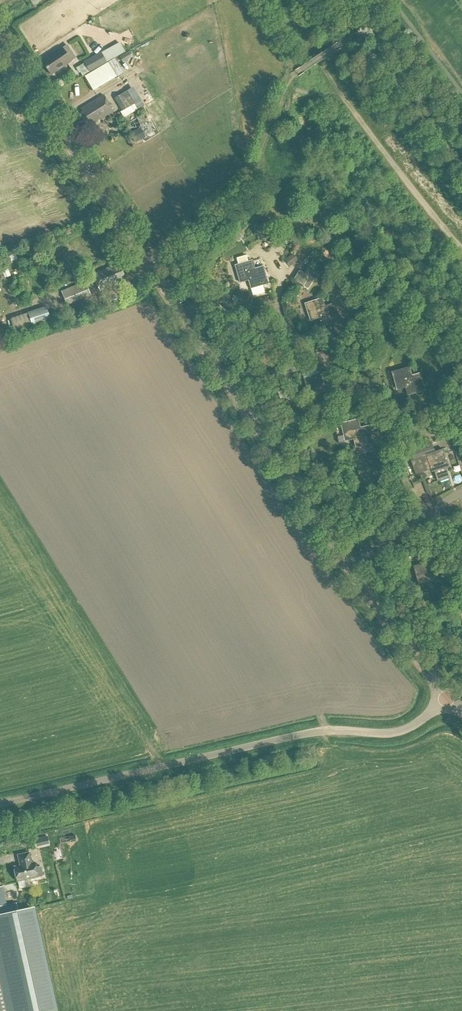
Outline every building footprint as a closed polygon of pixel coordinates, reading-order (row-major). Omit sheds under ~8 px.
[(67,45),(61,49),(53,54),(54,55),(42,64),(50,76),(76,58),(67,45)] [(84,64),(79,67),(84,76),(86,75),(98,68),(107,64),(101,53),(83,62),(84,64)] [(98,68),(86,75),(95,89),(106,82),(98,68)] [(127,91),(114,99),(122,112),(121,113),(124,118),(134,112),(138,110),(127,91)] [(113,112),(103,96),(80,110),(82,113),(79,115),(87,128),(113,112)] [(141,128),(130,134),(136,145),(147,139),(141,128)] [(298,261),(293,254),(288,258),(293,265),(298,261)] [(238,264),(235,265),(240,284),(248,281),(250,289),(252,296),(265,293),(263,286),(268,284),(263,266),(255,269),(252,260),(252,261),(248,262),(246,256),(236,259),(238,264)] [(119,268),(117,262),(109,265),(110,267),(93,274),(100,291),(123,282),(121,277),(124,276),(121,267),(119,268)] [(1,267),(5,279),(11,277),(7,265),(1,267)] [(310,277),(299,270),(296,276),(306,282),(310,277)] [(314,280),(310,277),(306,282),(303,287),(308,290),(314,280)] [(67,304),(91,295),(86,281),(66,288),(68,292),(62,294),(67,304)] [(323,293),(329,295),(332,288),(326,286),(323,293)] [(322,298),(305,304),(310,321),(318,319),(321,327),(339,321),(333,304),(325,306),(322,298)] [(46,307),(28,313),(32,326),(51,320),(46,307)] [(407,398),(424,392),(419,375),(411,378),(409,369),(391,374),(396,391),(405,389),(407,398)] [(319,371),(310,373),(302,376),(308,393),(325,388),(319,371)] [(356,449),(373,445),(369,428),(359,430),(357,422),(341,425),(345,443),(353,441),(356,449)] [(415,475),(430,470),(431,474),(448,469),(443,452),(411,462),(415,475)] [(396,512),(400,519),(406,514),(401,508),(396,512)] [(394,520),(391,515),(383,520),(386,525),(394,520)] [(418,585),(435,581),(430,564),(414,568),(418,585)] [(49,844),(48,836),(34,839),(36,847),(49,844)] [(20,865),(14,867),(18,881),(38,877),(43,876),(41,867),(36,868),(35,862),(32,863),(30,852),(18,855),(20,865)] [(35,908),(18,912),(16,904),(0,908),(0,1010),(58,1010),(35,908)]
